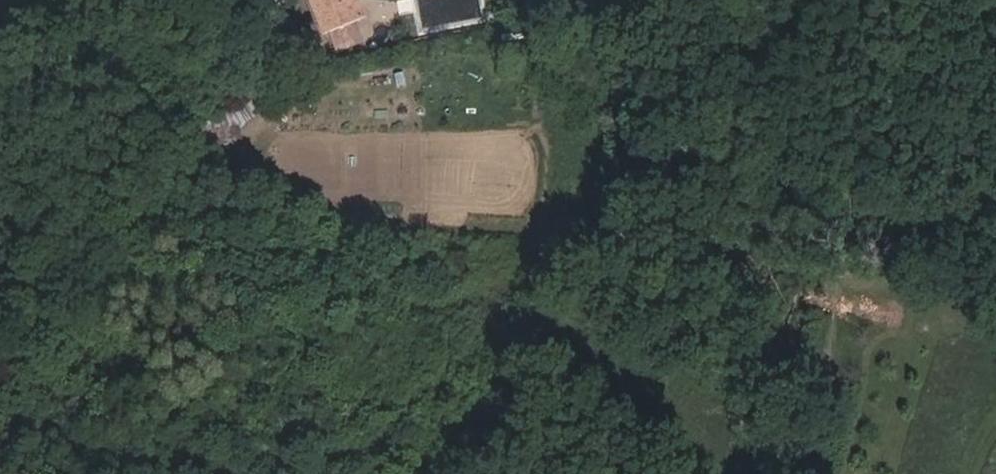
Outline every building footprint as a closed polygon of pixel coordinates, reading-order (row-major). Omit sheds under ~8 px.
[(362,0),(314,0),(328,35),(370,19),(362,0)] [(510,11),(501,13),(503,24),(511,22),(510,11)]
